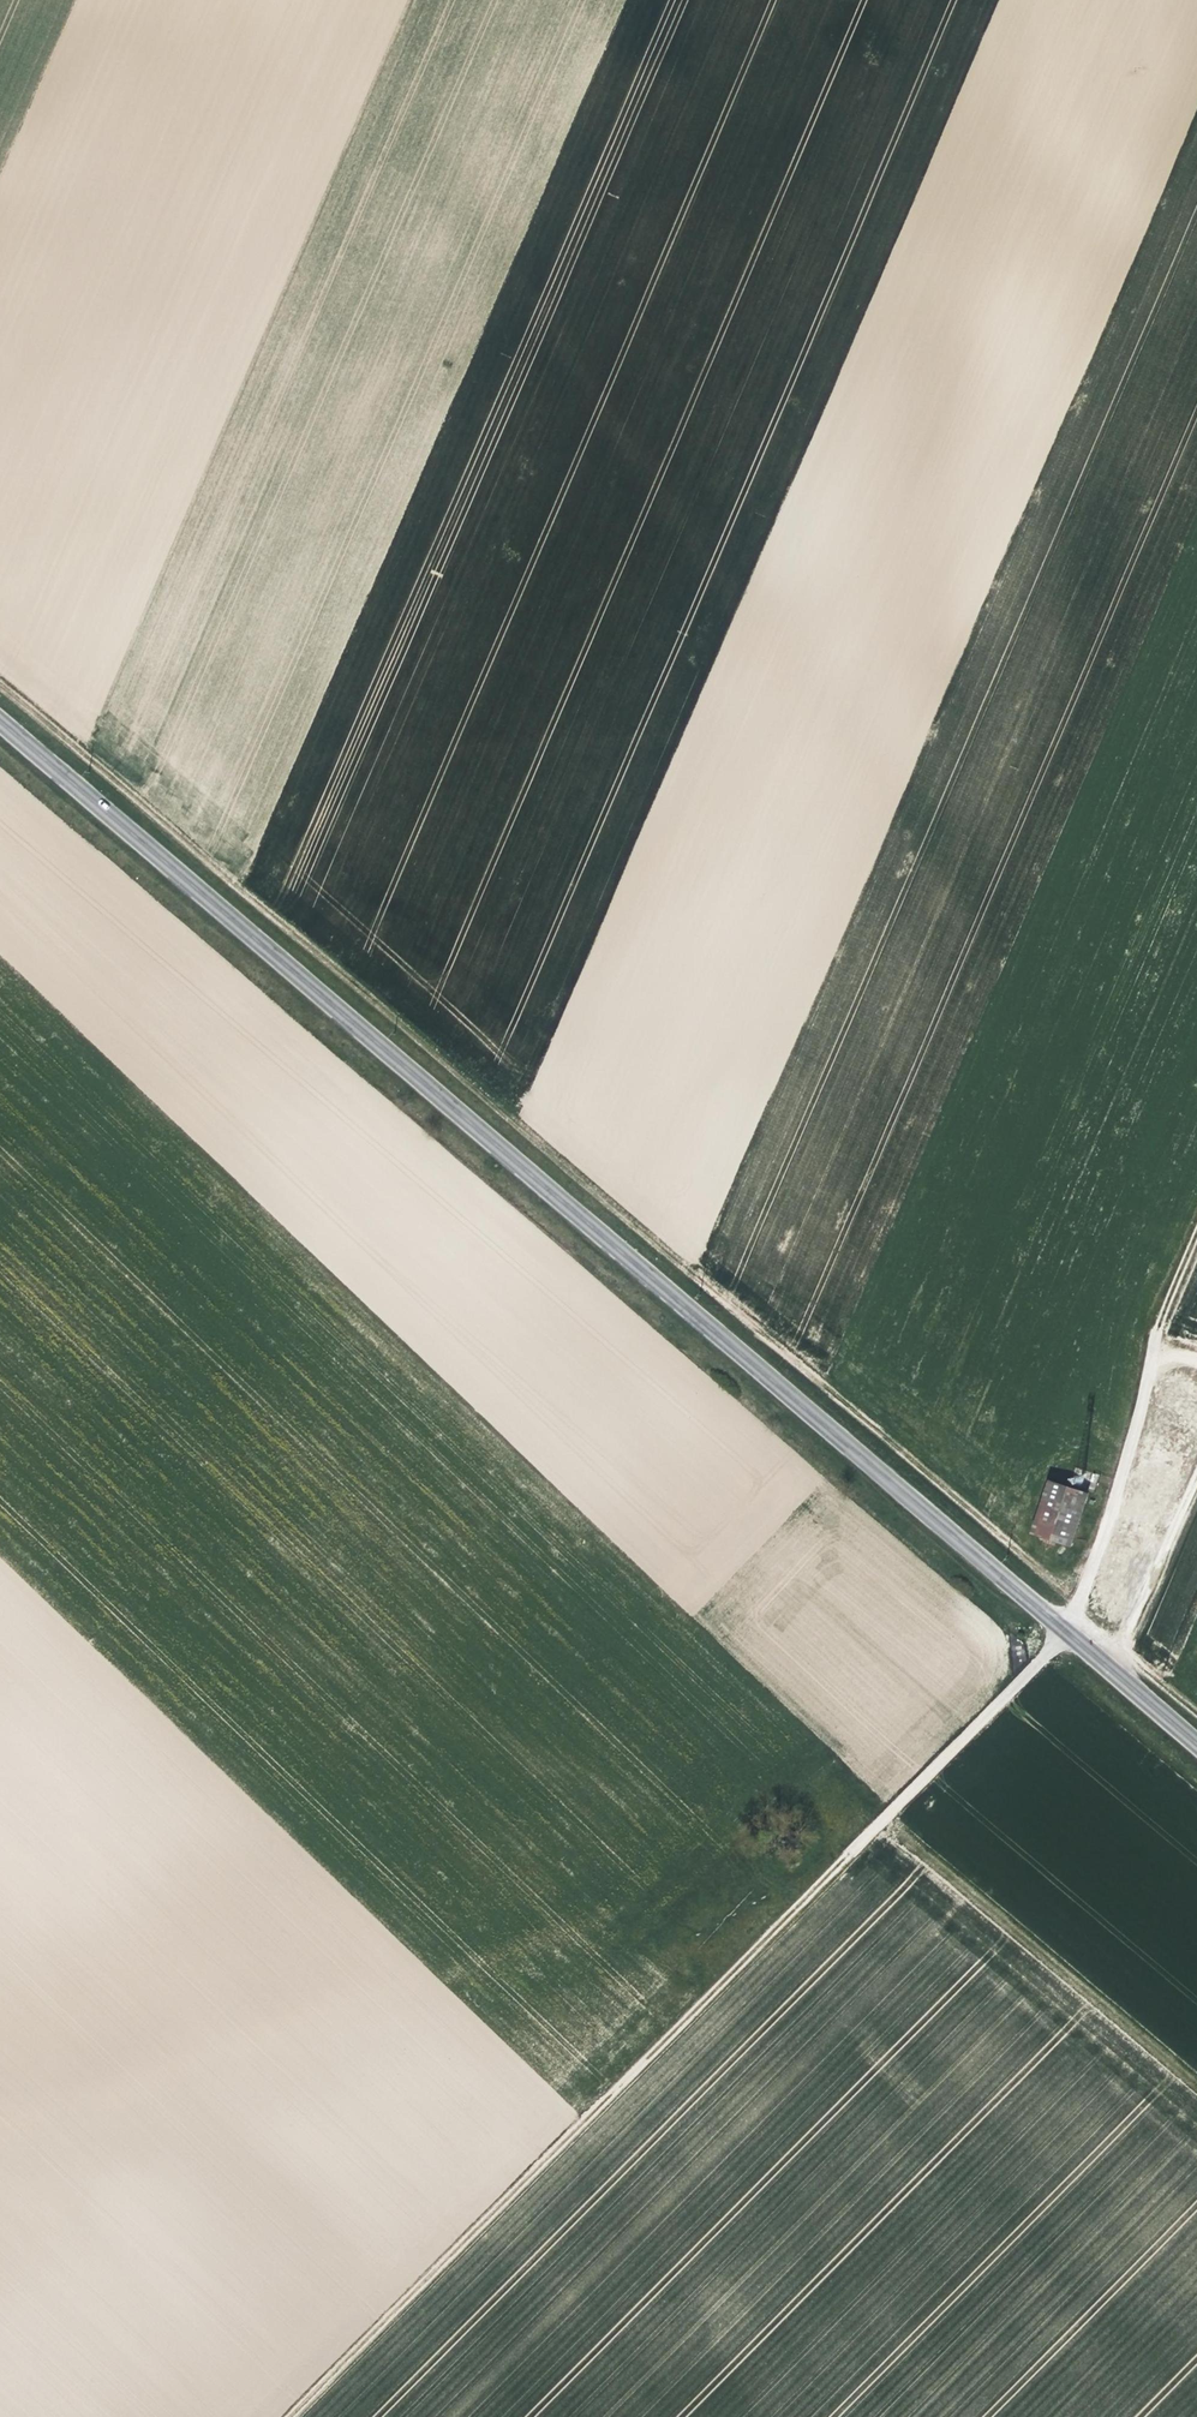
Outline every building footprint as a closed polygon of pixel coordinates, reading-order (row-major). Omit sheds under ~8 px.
[(1073,263),(1073,195),(1061,195),(1060,263),(1073,263)] [(1074,1544),(1087,1493),(1046,1482),(1033,1533),(1074,1544)]
